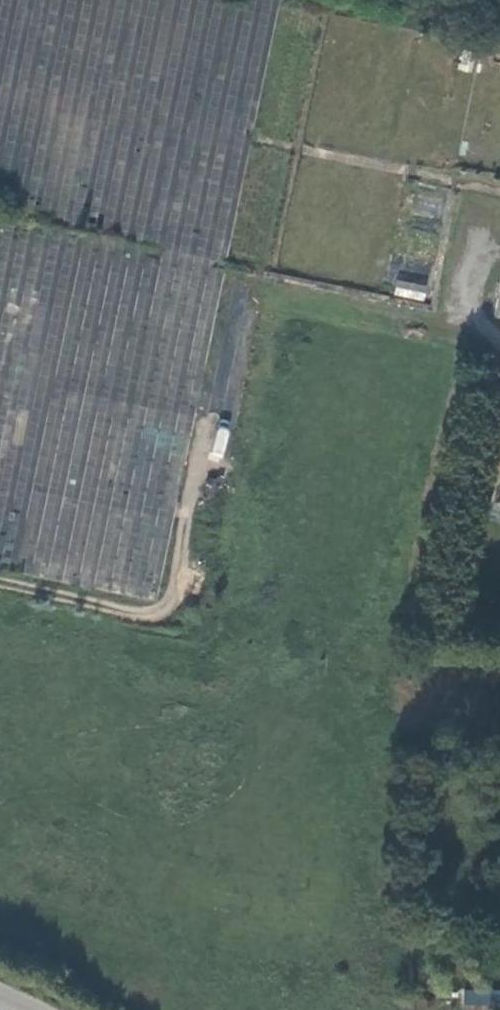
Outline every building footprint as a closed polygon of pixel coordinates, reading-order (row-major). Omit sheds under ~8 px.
[(479,51),(475,69),(499,74),(499,55),(479,51)] [(487,316),(499,319),(499,257),(487,316)] [(424,301),(427,287),(397,280),(394,295),(424,301)] [(464,989),(463,1004),(497,1005),(498,991),(464,989)]
